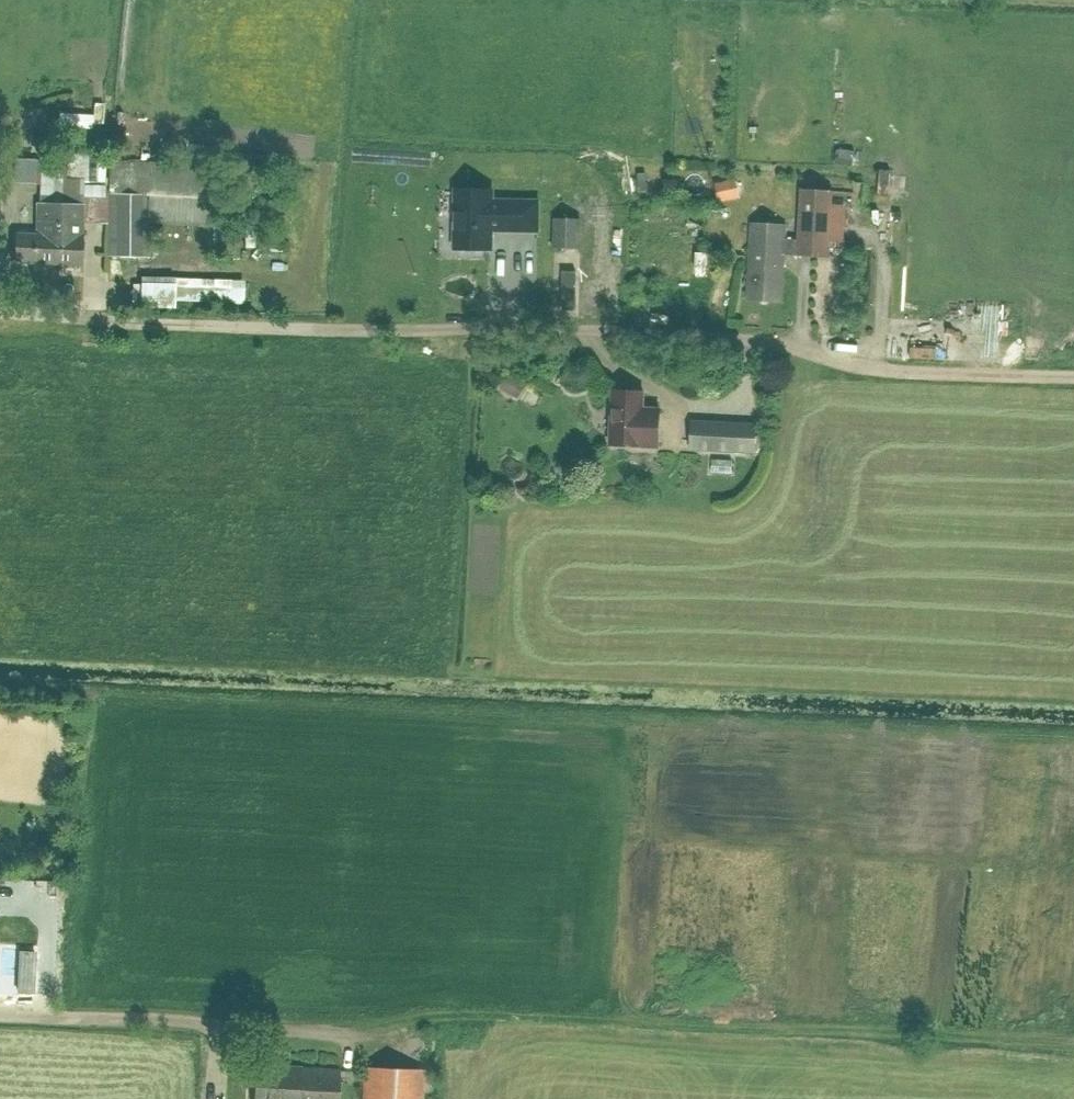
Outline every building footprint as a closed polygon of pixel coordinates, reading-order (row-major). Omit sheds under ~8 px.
[(107,129),(106,105),(78,106),(78,130),(107,129)] [(82,265),(83,205),(84,181),(104,182),(106,153),(67,152),(66,165),(58,164),(58,157),(41,157),(40,179),(39,204),(36,203),(35,234),(16,233),(15,263),(82,265)] [(220,164),(165,162),(109,159),(107,257),(151,258),(151,223),(219,230),(220,164)] [(882,196),(894,196),(893,168),(881,169),(882,196)] [(590,172),(590,189),(602,189),(602,173),(590,172)] [(735,178),(715,183),(720,203),(740,198),(735,178)] [(108,184),(87,184),(86,218),(107,219),(108,184)] [(456,189),(455,250),(491,250),(491,229),(498,230),(538,231),(538,201),(491,200),(492,190),(456,189)] [(801,193),(799,244),(798,257),(826,258),(829,194),(801,193)] [(580,220),(555,220),(554,247),(579,247),(580,220)] [(782,302),(786,225),(751,223),(747,300),(782,302)] [(133,275),(134,291),(157,290),(156,274),(133,275)] [(244,277),(188,280),(188,297),(245,295),(244,277)] [(451,341),(434,343),(435,358),(452,356),(451,341)] [(527,384),(508,373),(499,387),(518,399),(527,384)] [(613,389),(610,444),(658,446),(660,408),(643,407),(643,391),(613,389)] [(754,452),(755,424),(691,421),(690,449),(754,452)] [(734,457),(711,458),(712,474),(735,472),(734,457)] [(431,1086),(432,1086),(433,1058),(412,1057),(411,1069),(362,1066),(361,1098),(431,1098),(431,1086)] [(296,1067),(254,1065),(252,1098),(295,1098),(296,1067)] [(295,1098),(337,1098),(338,1069),(296,1067),(295,1098)]
